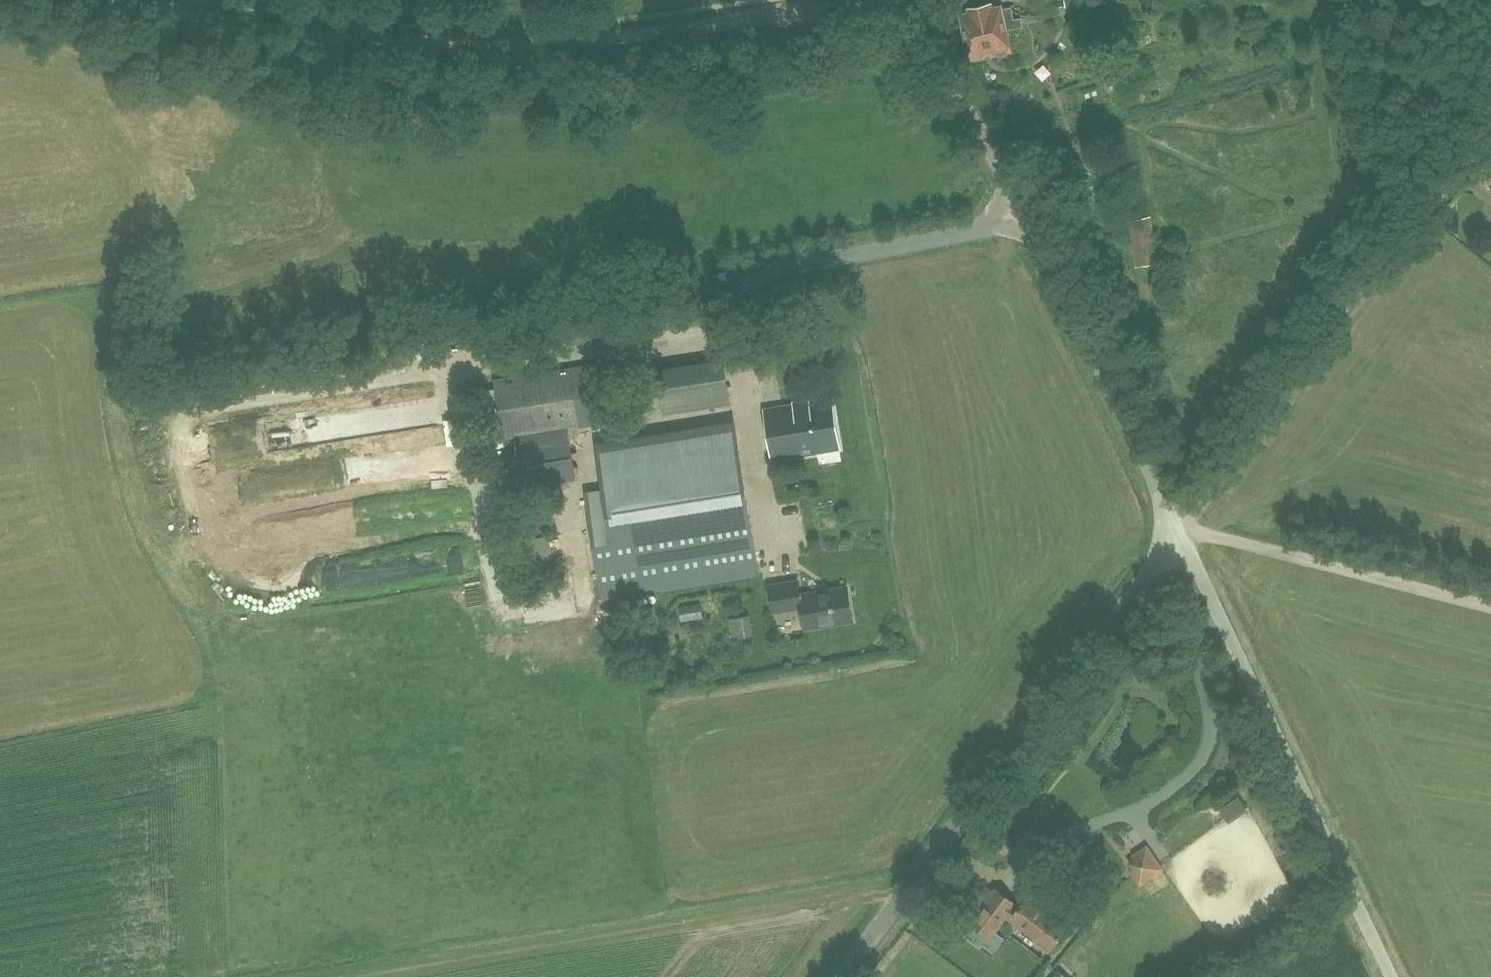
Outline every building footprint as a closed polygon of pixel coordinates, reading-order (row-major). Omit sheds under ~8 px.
[(972,60),(1008,52),(1003,31),(1024,27),(1022,18),(1014,19),(1012,7),(999,10),(998,6),(989,8),(989,6),(984,7),(980,6),(973,7),(970,10),(966,11),(966,13),(962,14),(972,60)] [(1135,266),(1159,262),(1158,258),(1164,257),(1161,241),(1155,241),(1150,217),(1126,224),(1135,266)] [(566,307),(573,345),(703,323),(696,285),(566,307)] [(503,439),(614,422),(610,400),(620,398),(618,385),(608,387),(605,363),(494,380),(503,439)] [(663,414),(729,404),(723,365),(702,368),(702,371),(658,377),(663,414)] [(831,399),(764,409),(772,460),(839,450),(831,399)] [(525,491),(576,483),(568,431),(517,439),(525,491)] [(737,443),(600,465),(604,490),(587,493),(604,599),(758,574),(737,443)] [(798,582),(768,587),(773,612),(801,608),(804,629),(852,621),(846,588),(800,596),(798,582)] [(750,617),(735,620),(738,639),(754,636),(750,617)] [(1129,870),(1140,885),(1164,867),(1146,843),(1132,853),(1134,856),(1128,860),(1133,867),(1129,870)] [(1008,918),(1011,920),(1051,949),(1067,927),(1051,915),(1050,916),(1045,912),(1048,908),(1033,897),(1030,900),(1027,898),(1021,906),(994,886),(992,890),(988,886),(965,919),(992,940),(1008,918)]
